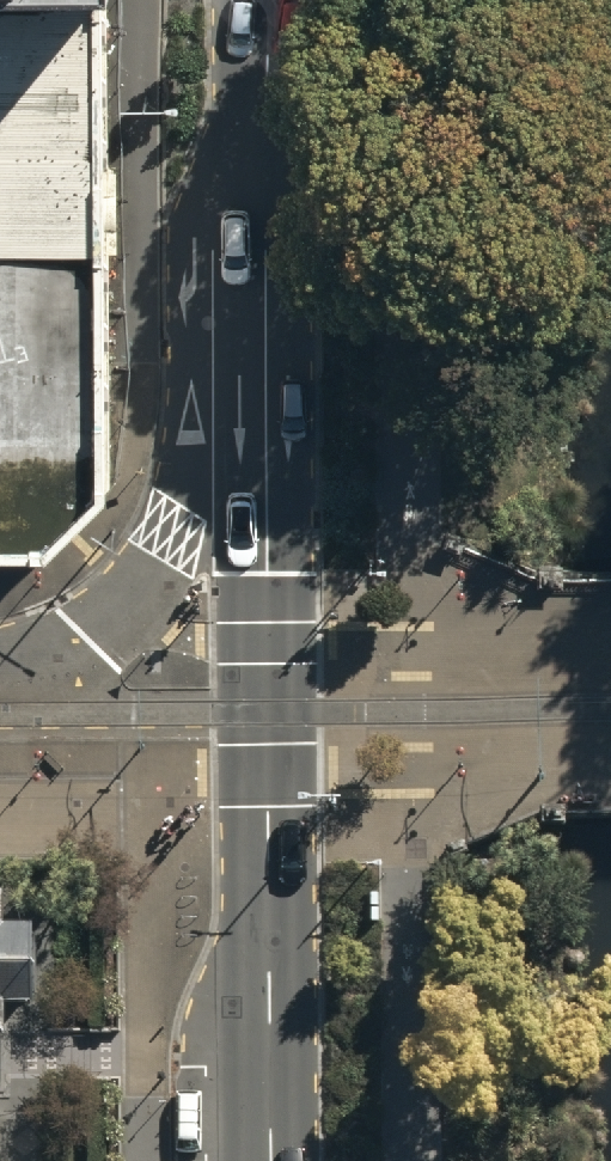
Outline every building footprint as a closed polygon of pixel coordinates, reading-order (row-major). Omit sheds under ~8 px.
[(106,9),(106,0),(0,0),(0,10),(106,9)] [(52,537),(111,478),(106,9),(0,10),(0,538),(52,537)] [(2,1097),(2,1049),(6,1049),(6,1016),(36,1016),(36,939),(7,939),(7,906),(0,906),(0,1097),(2,1097)]
